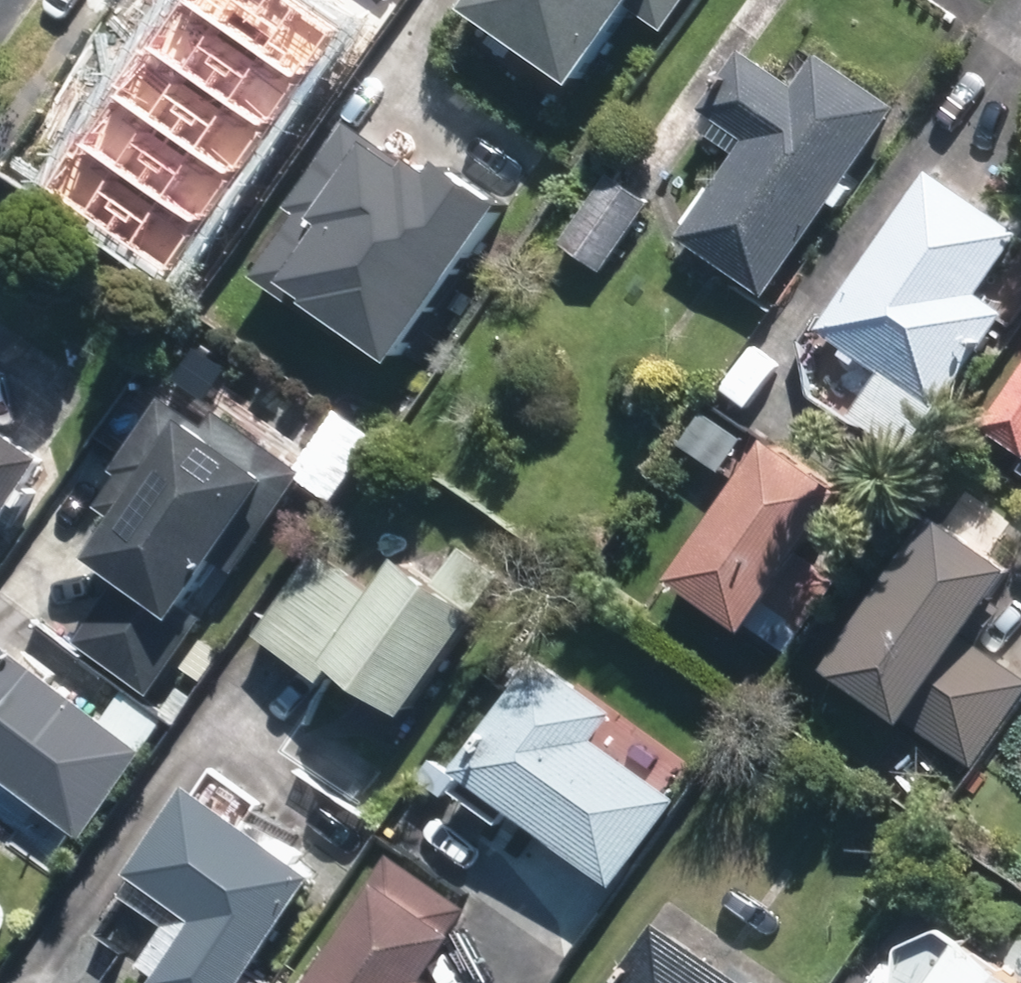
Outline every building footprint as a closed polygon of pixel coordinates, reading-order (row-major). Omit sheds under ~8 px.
[(347,26),(308,0),(206,0),(74,195),(183,268),(347,26)] [(398,0),(327,0),(376,33),(398,0)] [(689,0),(470,0),(469,2),(581,81),(635,5),(668,29),(689,0)] [(769,298),(902,108),(823,54),(800,87),(746,49),(703,109),(750,143),(683,238),(769,298)] [(351,322),(403,358),(514,199),(450,154),(441,167),(420,152),(415,159),(351,114),(249,259),(261,268),(258,272),(344,332),(351,322)] [(942,414),(1010,314),(984,298),(1020,243),(1020,231),(934,171),(822,332),(884,374),(854,417),(911,458),(942,414)] [(588,308),(655,210),(607,178),(561,244),(568,249),(532,301),(570,327),(584,305),(588,308)] [(986,428),(1020,453),(1020,379),(986,428)] [(238,570),(309,469),(222,407),(210,423),(168,393),(116,467),(142,485),(95,552),(151,591),(107,652),(153,685),(207,609),(194,600),(223,560),(238,570)] [(54,462),(0,424),(0,539),(54,462)] [(715,426),(694,455),(733,484),(755,453),(715,426)] [(803,635),(837,585),(803,562),(850,495),(775,443),(677,581),(753,634),(769,612),(803,635)] [(828,672),(967,771),(1020,695),(1020,682),(975,648),(1002,610),(992,604),(1014,572),(936,517),(828,672)] [(476,613),(498,581),(456,552),(433,584),(400,560),(375,598),(314,555),(255,640),(327,690),(339,671),(406,718),(479,614),(476,613)] [(3,637),(0,641),(0,774),(91,843),(158,752),(151,746),(179,708),(140,679),(111,717),(3,637)] [(455,774),(614,890),(678,806),(594,744),(614,716),(538,660),(455,774)] [(319,878),(190,787),(125,877),(192,923),(150,982),(245,982),(319,878)] [(313,982),(434,982),(432,982),(463,938),(452,932),(464,914),(387,860),(340,924),(350,930),(313,982)] [(658,924),(617,982),(743,982),(658,924)] [(945,982),(1015,982),(968,950),(945,982)]
